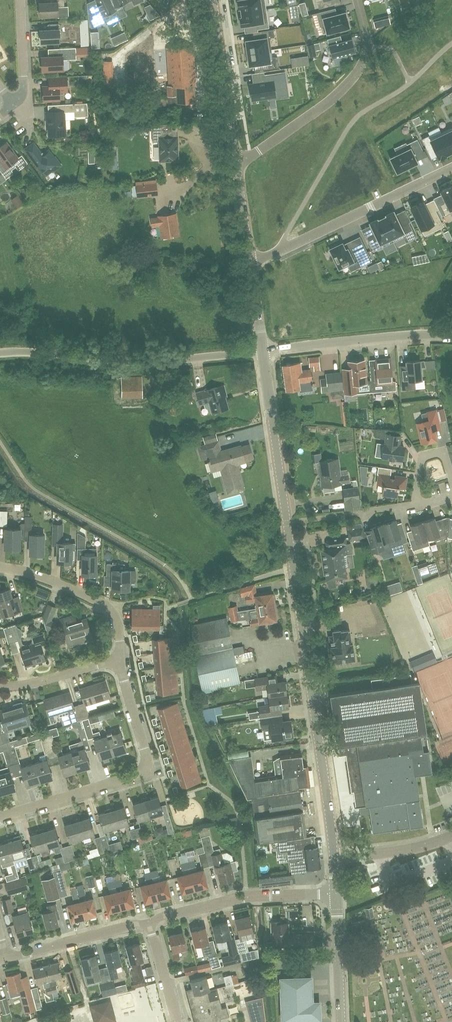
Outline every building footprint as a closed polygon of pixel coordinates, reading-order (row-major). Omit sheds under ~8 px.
[(65,7),(64,0),(51,0),(51,2),(39,3),(40,16),(59,16),(58,7),(65,7)] [(115,8),(112,0),(95,0),(98,8),(90,11),(92,28),(102,23),(100,19),(117,11),(115,8)] [(115,8),(132,1),(134,5),(144,0),(112,0),(115,8)] [(266,9),(265,0),(239,0),(238,0),(239,9),(241,8),(241,13),(266,9)] [(322,1),(317,2),(319,9),(332,5),(331,0),(321,0),(322,1)] [(145,8),(151,21),(161,16),(151,5),(145,8)] [(269,28),(266,9),(241,13),(242,17),(240,18),(242,26),(256,24),(257,30),(269,28)] [(326,11),(313,14),(316,28),(317,28),(325,26),(327,33),(349,27),(345,13),(334,16),(327,18),(326,11)] [(381,18),(373,20),(375,27),(383,25),(381,18)] [(60,42),(59,30),(59,24),(48,24),(47,26),(47,28),(45,30),(40,30),(41,43),(60,42)] [(246,41),(247,47),(245,47),(246,54),(272,50),(270,38),(275,37),(273,29),(259,32),(260,39),(255,39),(246,41),(246,40),(246,41)] [(100,48),(98,31),(90,32),(92,49),(100,48)] [(125,33),(111,39),(115,46),(128,40),(125,33)] [(356,53),(352,39),(342,42),(341,36),(327,39),(332,59),(356,53)] [(316,50),(321,49),(319,43),(307,45),(310,57),(317,56),(316,50)] [(194,85),(196,85),(194,47),(167,48),(169,86),(194,85)] [(42,71),(63,70),(63,60),(77,59),(76,48),(59,49),(60,54),(58,56),(42,57),(42,71)] [(246,54),(247,60),(249,60),(249,65),(249,66),(250,66),(255,65),(263,64),(264,70),(279,67),(278,57),(273,57),(272,50),(246,54)] [(308,56),(300,57),(301,66),(310,65),(308,56)] [(254,83),(250,84),(253,99),(267,96),(275,95),(274,89),(287,87),(285,72),(263,75),(264,82),(254,83)] [(59,92),(67,91),(67,76),(49,77),(49,86),(43,86),(44,100),(60,100),(59,92)] [(194,85),(169,86),(167,86),(168,96),(177,96),(177,103),(195,102),(194,85)] [(74,117),(88,117),(87,103),(58,105),(59,111),(46,112),(47,128),(49,128),(49,136),(65,135),(64,112),(74,112),(74,117)] [(172,123),(152,124),(153,142),(160,142),(160,161),(178,161),(178,137),(174,137),(173,130),(172,130),(172,123)] [(442,132),(451,153),(451,152),(451,127),(442,132)] [(422,139),(427,150),(434,147),(439,159),(440,158),(446,155),(451,153),(442,132),(430,138),(429,136),(422,139)] [(397,155),(391,158),(397,172),(417,163),(417,161),(414,156),(423,152),(417,140),(407,145),(409,150),(397,155)] [(8,145),(6,143),(0,147),(0,170),(6,179),(13,174),(13,172),(12,170),(15,168),(16,165),(14,163),(18,159),(14,153),(14,151),(12,148),(10,148),(8,145)] [(61,165),(55,157),(54,158),(49,150),(44,154),(41,153),(33,143),(25,149),(44,174),(51,169),(53,171),(61,165)] [(138,197),(158,195),(157,182),(136,184),(138,197)] [(440,205),(445,216),(451,213),(451,186),(440,191),(445,200),(443,203),(440,205)] [(423,202),(411,208),(421,230),(430,225),(433,231),(444,227),(436,210),(429,214),(424,205),(423,202)] [(387,216),(382,219),(394,242),(403,237),(406,243),(416,238),(409,223),(409,222),(400,226),(395,215),(394,212),(386,215),(387,216)] [(153,227),(161,226),(162,238),(179,235),(176,213),(159,216),(159,217),(151,218),(153,227)] [(375,234),(367,238),(369,242),(374,251),(394,242),(382,219),(378,221),(377,220),(370,223),(371,225),(375,234)] [(357,259),(360,266),(371,261),(365,250),(356,254),(354,251),(350,253),(348,249),(345,250),(343,245),(342,243),(340,244),(339,242),(331,246),(332,248),(330,249),(339,268),(357,259)] [(315,371),(321,370),(319,356),(309,357),(310,366),(314,366),(315,371)] [(391,358),(375,359),(375,364),(370,365),(371,384),(388,382),(389,390),(396,389),(396,381),(393,381),(391,358)] [(364,360),(349,362),(350,367),(342,368),(343,378),(344,378),(345,394),(357,392),(357,384),(366,383),(364,360)] [(407,361),(407,365),(399,366),(400,375),(402,375),(403,390),(415,388),(414,381),(422,380),(421,368),(426,367),(424,361),(420,362),(420,360),(407,361)] [(283,365),(287,390),(300,388),(299,382),(312,380),(311,369),(299,370),(298,363),(283,365)] [(326,374),(327,378),(320,379),(322,392),(344,389),(342,372),(326,374)] [(142,377),(122,378),(123,396),(142,396),(142,377)] [(228,408),(225,396),(227,396),(224,385),(197,392),(200,404),(210,401),(213,413),(228,408)] [(168,392),(167,404),(177,405),(178,393),(168,392)] [(421,413),(423,422),(417,423),(422,443),(436,440),(434,431),(441,429),(440,422),(438,422),(436,411),(427,412),(421,413)] [(219,440),(218,441),(216,433),(203,437),(205,444),(202,445),(199,450),(201,454),(205,456),(208,456),(212,471),(222,468),(229,493),(244,489),(238,464),(246,461),(246,460),(252,459),(254,456),(251,447),(248,445),(242,446),(222,451),(219,440)] [(386,434),(385,444),(377,443),(375,457),(382,457),(402,460),(404,446),(399,446),(400,436),(386,434)] [(321,461),(322,464),(319,464),(320,472),(323,472),(324,477),(321,478),(322,487),(324,486),(324,491),(334,489),(333,485),(341,484),(341,483),(349,482),(348,475),(340,476),(338,459),(321,461)] [(395,478),(390,478),(391,469),(378,467),(377,474),(379,474),(378,484),(383,485),(383,487),(383,492),(385,492),(385,495),(395,496),(395,494),(397,494),(398,489),(399,489),(399,487),(404,488),(406,478),(395,476),(395,478)] [(360,507),(357,488),(343,490),(345,502),(346,509),(360,507)] [(435,541),(447,537),(449,527),(450,518),(450,517),(447,517),(441,519),(444,529),(438,531),(435,521),(434,518),(422,522),(428,539),(433,537),(435,541)] [(395,520),(393,520),(393,518),(384,521),(384,523),(383,523),(390,547),(403,543),(407,542),(404,531),(399,533),(396,524),(395,520)] [(390,547),(383,523),(382,524),(381,522),(372,525),(373,527),(372,527),(366,529),(370,541),(373,552),(390,547)] [(430,545),(428,539),(422,522),(411,525),(415,539),(409,541),(413,551),(424,547),(430,545)] [(363,528),(348,530),(349,540),(366,538),(363,528)] [(20,529),(8,529),(6,529),(6,549),(20,549),(20,529)] [(97,575),(97,555),(97,548),(86,548),(86,536),(78,532),(78,543),(78,548),(78,549),(78,559),(83,559),(83,575),(97,575)] [(31,555),(44,555),(44,535),(31,535),(31,555)] [(327,580),(328,580),(329,588),(337,587),(335,579),(346,577),(346,578),(347,577),(346,576),(343,555),(347,555),(347,554),(353,554),(351,543),(347,544),(346,537),(327,540),(326,542),(326,545),(329,547),(329,549),(323,550),(323,549),(322,549),(322,551),(322,550),(326,579),(326,580),(327,580)] [(72,543),(59,542),(59,562),(72,563),(72,561),(75,561),(76,549),(72,549),(72,543)] [(417,565),(421,577),(431,573),(427,562),(417,565)] [(126,564),(107,564),(107,577),(113,577),(113,589),(130,590),(130,581),(136,581),(136,571),(130,571),(131,570),(125,570),(126,564)] [(258,608),(274,605),(273,601),(275,601),(274,595),(272,595),(272,594),(271,594),(270,591),(254,593),(253,584),(240,588),(242,596),(246,595),(247,603),(256,601),(258,608)] [(23,611),(19,597),(13,599),(10,589),(0,592),(0,605),(3,616),(23,611)] [(38,589),(36,595),(47,599),(49,594),(38,589)] [(42,619),(43,619),(47,630),(54,633),(57,622),(52,620),(57,607),(48,604),(42,619)] [(147,609),(147,628),(161,629),(161,605),(155,605),(155,609),(147,609)] [(229,608),(230,614),(238,613),(238,611),(237,606),(229,608)] [(258,609),(258,608),(244,610),(245,611),(245,614),(245,617),(249,616),(249,619),(250,620),(251,626),(275,622),(275,620),(276,619),(276,618),(278,618),(277,612),(275,612),(274,607),(258,609)] [(147,628),(147,609),(133,608),(132,628),(147,628)] [(232,621),(239,620),(238,615),(238,613),(230,614),(232,621)] [(93,639),(91,633),(87,620),(75,623),(73,617),(62,620),(70,646),(93,639)] [(244,646),(234,648),(227,618),(193,625),(194,647),(196,653),(195,653),(204,693),(219,689),(218,687),(241,682),(235,655),(245,653),(244,646)] [(8,644),(9,643),(21,640),(17,624),(4,628),(8,644)] [(333,662),(355,659),(353,643),(352,643),(350,629),(340,631),(340,629),(333,630),(334,635),(329,636),(333,662)] [(46,643),(44,635),(33,639),(34,644),(21,648),(27,666),(46,660),(41,645),(46,643)] [(155,652),(175,651),(174,638),(154,639),(155,652)] [(157,666),(176,665),(175,651),(155,652),(157,666)] [(436,663),(432,653),(410,663),(414,672),(436,663)] [(154,666),(153,654),(144,655),(145,667),(154,666)] [(158,680),(177,679),(176,665),(157,666),(158,680)] [(268,688),(270,696),(287,694),(287,690),(289,690),(288,682),(286,682),(285,681),(278,682),(277,674),(267,676),(267,677),(256,678),(257,690),(261,689),(268,688)] [(372,689),(330,695),(331,697),(332,704),(339,756),(346,755),(347,762),(351,792),(354,792),(354,796),(356,808),(359,808),(360,807),(361,816),(370,814),(372,833),(393,830),(423,825),(422,819),(419,799),(419,798),(418,795),(415,774),(420,773),(425,773),(432,772),(428,745),(426,734),(422,703),(419,682),(412,683),(411,674),(408,674),(372,680),(371,680),(371,682),(372,689)] [(177,679),(158,680),(159,694),(179,692),(177,679)] [(84,719),(90,717),(86,704),(110,697),(105,682),(81,689),(85,703),(80,704),(84,719)] [(78,721),(83,719),(84,719),(80,704),(74,706),(70,693),(45,700),(50,716),(68,710),(71,719),(77,717),(78,721)] [(288,698),(287,694),(270,696),(271,705),(263,706),(260,706),(261,711),(262,717),(262,718),(278,715),(282,715),(281,708),(289,707),(289,705),(291,705),(290,697),(288,698)] [(1,731),(4,743),(8,742),(11,741),(8,731),(26,725),(31,723),(30,718),(25,703),(23,704),(22,702),(14,704),(15,706),(0,710),(4,721),(6,729),(1,731)] [(163,722),(182,716),(178,703),(159,708),(163,722)] [(97,715),(99,722),(116,716),(114,710),(97,715)] [(90,724),(99,722),(97,715),(90,717),(84,719),(83,719),(88,736),(88,737),(93,735),(90,724)] [(278,715),(262,718),(263,729),(271,728),(273,739),(294,736),(291,720),(283,722),(282,715),(278,715)] [(167,735),(186,729),(182,716),(163,722),(167,735)] [(88,737),(88,736),(83,719),(78,721),(76,721),(76,722),(72,723),(73,726),(73,727),(74,727),(74,728),(75,728),(76,728),(77,728),(78,728),(81,738),(88,737)] [(190,742),(188,736),(186,729),(167,735),(171,748),(190,742)] [(47,736),(46,737),(44,731),(26,737),(28,742),(40,739),(45,755),(52,753),(47,736)] [(127,751),(122,736),(121,732),(108,736),(114,755),(127,751)] [(61,749),(57,750),(52,735),(47,736),(52,753),(57,751),(59,756),(65,775),(78,771),(72,752),(64,755),(61,749)] [(114,755),(108,736),(95,740),(101,759),(114,755)] [(28,743),(28,742),(26,737),(11,741),(8,742),(14,764),(20,763),(15,747),(28,743)] [(72,752),(78,771),(91,767),(85,748),(83,741),(81,741),(79,742),(78,744),(77,746),(77,748),(78,750),(72,752)] [(8,742),(4,743),(0,745),(0,752),(3,751),(8,766),(14,764),(8,742)] [(175,761),(194,755),(190,742),(171,748),(175,761)] [(308,766),(304,766),(303,763),(302,752),(281,755),(281,756),(283,775),(309,771),(308,766)] [(179,774),(198,768),(194,755),(175,761),(179,774)] [(237,781),(253,779),(250,757),(230,760),(228,761),(237,781)] [(34,763),(40,783),(53,779),(47,759),(34,763)] [(27,787),(40,783),(34,763),(21,767),(27,787)] [(198,768),(179,774),(183,786),(202,781),(198,768)] [(8,792),(16,790),(10,771),(0,773),(0,785),(3,794),(8,792)] [(246,801),(252,800),(258,841),(307,834),(303,810),(300,788),(311,787),(309,771),(283,775),(253,779),(237,781),(246,801)] [(145,798),(151,817),(164,813),(159,796),(153,798),(152,796),(145,798)] [(139,821),(151,817),(145,798),(140,800),(141,802),(134,804),(139,821)] [(111,809),(116,828),(129,824),(124,807),(118,809),(117,807),(111,809)] [(105,831),(116,828),(111,809),(105,810),(106,812),(99,814),(105,831)] [(172,824),(170,816),(164,817),(166,825),(172,824)] [(78,819),(83,838),(95,834),(90,817),(84,819),(83,817),(78,819)] [(70,842),(83,838),(78,819),(71,821),(72,823),(65,825),(70,842)] [(49,828),(42,829),(48,848),(54,846),(56,853),(62,851),(65,863),(70,861),(66,847),(62,848),(56,827),(49,829),(49,828)] [(141,827),(135,829),(138,837),(140,844),(146,842),(141,827)] [(36,852),(48,848),(42,829),(37,831),(38,833),(31,835),(36,852)] [(135,829),(130,830),(132,839),(138,837),(135,829)] [(106,835),(100,836),(105,852),(111,851),(109,843),(106,835)] [(224,864),(222,854),(221,853),(220,849),(214,850),(210,835),(201,837),(203,847),(205,852),(211,851),(215,865),(217,873),(219,872),(221,883),(234,879),(233,872),(238,870),(236,861),(234,861),(224,864)] [(100,854),(105,852),(100,836),(95,838),(98,848),(100,854)] [(280,852),(287,851),(290,871),(321,867),(319,847),(317,847),(316,844),(312,845),(311,837),(272,841),(272,846),(280,846),(280,852)] [(8,840),(14,859),(26,855),(21,838),(15,840),(14,838),(8,840)] [(14,859),(8,840),(3,842),(3,843),(0,844),(0,857),(2,863),(3,868),(11,865),(15,864),(14,859)] [(70,861),(76,859),(72,845),(66,847),(70,861)] [(186,851),(190,868),(196,866),(194,858),(195,858),(194,856),(196,855),(194,849),(186,851)] [(182,870),(190,868),(186,851),(185,851),(185,852),(183,853),(183,854),(181,854),(181,855),(179,856),(181,864),(182,870)] [(32,857),(36,870),(41,868),(37,855),(32,857)] [(30,871),(36,870),(32,857),(26,859),(30,871)] [(163,861),(166,873),(180,869),(177,858),(163,861)] [(65,883),(62,872),(61,869),(53,871),(55,878),(56,885),(65,883)] [(191,873),(195,889),(208,886),(204,870),(191,873)] [(146,879),(153,878),(151,871),(144,873),(146,879)] [(259,875),(261,887),(293,883),(291,871),(290,872),(259,875)] [(7,882),(19,878),(18,872),(13,874),(5,876),(7,882)] [(183,893),(195,889),(191,873),(179,876),(183,893)] [(96,887),(93,875),(86,876),(89,888),(96,887)] [(26,878),(6,884),(9,893),(29,888),(26,878)] [(55,878),(43,881),(48,900),(60,897),(56,885),(55,878)] [(154,883),(158,899),(171,896),(167,879),(154,883)] [(115,881),(107,883),(109,890),(116,888),(115,881)] [(146,902),(158,899),(154,883),(142,886),(146,902)] [(76,886),(77,888),(79,897),(86,895),(85,890),(83,884),(76,886)] [(80,901),(79,897),(77,888),(71,890),(74,903),(68,905),(72,921),(85,918),(80,901)] [(117,892),(122,908),(134,905),(130,889),(117,892)] [(109,912),(122,908),(117,892),(105,895),(109,912)] [(80,901),(85,918),(97,915),(93,898),(87,900),(80,901)] [(13,912),(10,899),(2,901),(5,914),(13,912)] [(48,928),(59,925),(57,919),(60,918),(56,903),(49,905),(50,911),(44,912),(48,928)] [(13,916),(18,936),(33,931),(28,914),(20,916),(19,914),(13,916)] [(249,916),(244,918),(243,916),(236,917),(237,919),(236,919),(241,939),(241,940),(243,940),(243,939),(254,936),(249,916)] [(227,942),(230,954),(221,957),(224,966),(241,962),(239,953),(237,953),(238,952),(234,936),(230,937),(226,922),(214,925),(218,941),(228,938),(229,942),(227,942)] [(272,931),(274,931),(274,941),(278,941),(278,946),(314,945),(314,932),(309,932),(288,932),(288,923),(281,924),(281,922),(272,922),(272,931)] [(205,927),(199,929),(199,927),(192,929),(192,930),(195,945),(202,944),(205,956),(208,955),(212,969),(221,966),(213,940),(208,941),(205,927)] [(183,932),(170,936),(173,951),(172,951),(174,960),(181,958),(179,950),(187,948),(183,932)] [(139,944),(127,947),(133,970),(132,971),(134,981),(133,981),(134,988),(146,985),(139,961),(144,960),(139,944)] [(251,959),(249,951),(248,946),(238,948),(242,962),(251,959)] [(117,950),(105,953),(112,977),(118,976),(115,966),(121,964),(117,950)] [(84,966),(82,967),(84,973),(87,985),(95,982),(99,981),(101,981),(100,978),(99,971),(99,970),(95,955),(94,956),(89,957),(89,955),(83,957),(83,959),(82,959),(84,966)] [(46,966),(52,992),(58,991),(56,985),(58,985),(56,979),(62,977),(58,962),(46,966)] [(186,975),(199,972),(197,965),(184,968),(186,975)] [(48,994),(52,992),(46,966),(33,969),(37,984),(43,982),(45,988),(47,988),(48,994)] [(20,972),(14,974),(14,972),(8,973),(8,975),(7,976),(9,984),(7,984),(11,998),(21,996),(22,1001),(25,1013),(37,1010),(31,988),(31,989),(27,975),(21,977),(20,972)] [(224,976),(227,985),(227,986),(234,984),(232,975),(232,974),(224,976)] [(191,980),(195,994),(210,990),(207,976),(191,980)] [(284,1020),(320,1019),(319,1002),(311,1002),(310,977),(282,978),(284,1020)] [(75,978),(68,980),(72,994),(80,991),(75,978)] [(113,979),(106,981),(110,995),(117,993),(113,979)] [(99,983),(103,997),(110,995),(106,981),(99,983)] [(31,988),(37,1010),(43,1008),(37,987),(31,988)] [(230,1015),(227,1006),(223,1007),(217,988),(210,990),(195,994),(187,995),(194,1021),(221,1021),(220,1018),(230,1015)] [(246,1001),(252,1021),(266,1021),(263,997),(246,1001)] [(8,1004),(6,998),(0,999),(0,1005),(2,1011),(3,1015),(10,1013),(9,1009),(10,1009),(8,1004)] [(117,1021),(111,1000),(90,1006),(94,1021),(116,1021),(117,1021)]
